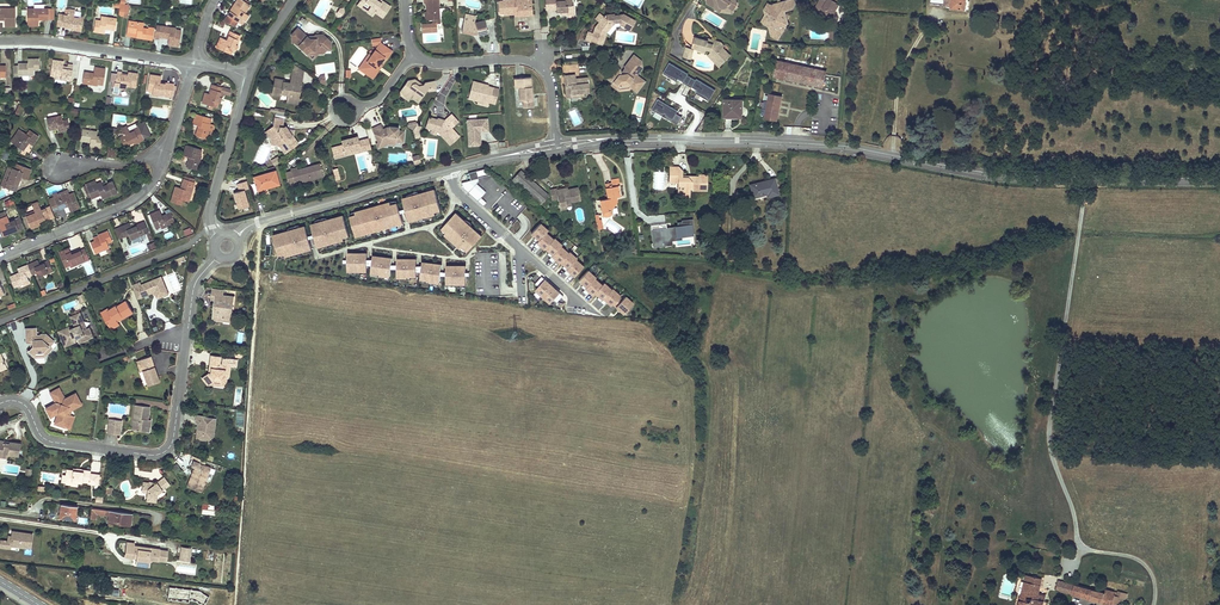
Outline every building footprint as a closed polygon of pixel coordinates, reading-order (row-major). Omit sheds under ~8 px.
[(250,5),(242,0),(237,0),(236,2),(234,5),(235,6),(231,11),(230,11),(227,15),(228,15),(224,21),(233,26),(236,21),(238,17),(245,21),(248,15),(245,13),(250,5)] [(378,0),(362,0),(361,1),(365,4),(367,2),(373,6),(369,11),(368,12),(374,16),(376,13),(384,18),(392,7),(384,1),(382,3),(380,2),(378,0)] [(425,4),(427,4),(428,8),(428,12),(428,20),(434,20),(441,19),(441,9),(440,0),(425,0),(425,4)] [(532,0),(504,0),(504,1),(504,2),(500,3),(501,13),(505,12),(505,14),(505,15),(515,14),(518,14),(519,17),(533,16),(532,0)] [(573,0),(546,0),(547,9),(563,8),(563,14),(564,14),(570,13),(570,16),(571,17),(576,16),(576,10),(575,4),(573,4),(573,0)] [(707,4),(711,6),(719,4),(720,7),(723,8),(729,7),(734,10),(737,5),(736,0),(707,0),(707,4)] [(767,3),(764,10),(768,12),(769,16),(766,20),(770,22),(771,27),(769,31),(776,34),(777,32),(781,34),(788,25),(788,23),(790,22),(786,11),(793,9),(791,0),(789,0),(781,2),(781,3),(779,7),(780,8),(776,9),(776,7),(773,6),(767,3)] [(826,0),(823,0),(822,3),(819,1),(814,10),(828,18),(831,13),(833,14),(839,3),(837,2),(838,0),(827,0),(826,0)] [(930,4),(944,5),(944,6),(951,7),(951,9),(966,10),(966,0),(930,0),(930,4)] [(719,4),(711,6),(721,12),(723,8),(720,7),(719,4)] [(0,8),(0,19),(5,19),(5,26),(9,26),(16,26),(15,8),(0,8)] [(344,8),(340,9),(336,14),(337,17),(341,17),(345,12),(344,8)] [(48,9),(28,9),(28,26),(34,26),(39,26),(39,19),(49,19),(48,9)] [(75,30),(82,31),(84,18),(74,16),(75,10),(68,9),(67,15),(59,14),(58,19),(62,19),(61,26),(66,27),(66,25),(72,26),(72,28),(71,30),(75,30)] [(768,26),(769,31),(771,27),(770,22),(766,20),(769,16),(768,12),(764,10),(765,14),(760,22),(768,26)] [(626,27),(630,18),(624,15),(614,15),(614,14),(609,14),(609,16),(607,19),(604,16),(600,13),(596,18),(600,21),(596,26),(594,33),(589,31),(586,39),(592,41),(592,40),(597,41),(603,43),(606,32),(613,24),(616,26),(620,26),(621,24),(626,27)] [(466,14),(465,21),(476,23),(477,16),(466,14)] [(95,20),(94,31),(102,33),(105,33),(105,28),(115,29),(117,19),(101,16),(101,21),(95,20)] [(631,29),(636,21),(630,18),(626,27),(631,29)] [(137,32),(136,37),(142,38),(153,39),(154,30),(143,28),(144,23),(129,21),(127,31),(137,32)] [(476,23),(465,21),(463,32),(469,34),(473,35),(478,33),(479,36),(489,33),(485,21),(476,23)] [(437,31),(437,23),(435,24),(424,24),(425,32),(437,31)] [(166,27),(156,26),(154,39),(159,40),(159,36),(169,38),(168,45),(171,45),(178,46),(181,31),(176,30),(176,29),(171,28),(171,29),(165,29),(166,27)] [(332,49),(332,42),(324,35),(317,35),(317,39),(311,39),(308,37),(301,30),(296,35),(294,33),(293,34),(293,43),(300,42),(300,47),(307,54),(310,51),(316,51),(319,54),(324,53),(327,50),(332,50),(332,49)] [(237,45),(240,36),(231,31),(226,40),(220,38),(218,42),(216,48),(231,54),(233,49),(236,50),(238,45),(237,45)] [(709,41),(696,37),(695,42),(693,49),(702,51),(709,54),(710,51),(714,52),(714,54),(721,60),(719,63),(724,67),(731,57),(727,54),(729,52),(724,48),(726,45),(722,43),(715,40),(714,44),(709,43),(709,41)] [(388,48),(381,44),(380,38),(372,40),(373,46),(381,44),(372,56),(368,62),(366,60),(361,67),(359,69),(360,69),(359,70),(360,72),(363,75),(365,75),(366,74),(368,71),(373,75),(381,64),(385,58),(388,60),(393,52),(388,48)] [(594,51),(595,43),(585,42),(584,50),(594,51)] [(698,52),(689,49),(688,53),(686,58),(695,61),(698,52)] [(625,68),(620,69),(622,74),(627,73),(627,67),(633,59),(643,66),(642,60),(634,54),(625,66),(625,68)] [(721,60),(714,54),(712,57),(719,63),(721,60)] [(39,69),(39,59),(30,59),(28,59),(28,64),(18,64),(18,66),(18,73),(18,75),(34,75),(34,69),(39,69)] [(613,73),(609,78),(614,82),(612,84),(618,88),(621,85),(628,84),(632,86),(638,91),(646,80),(637,74),(643,66),(633,59),(627,67),(627,73),(622,74),(620,69),(618,66),(613,73)] [(63,67),(63,62),(62,61),(53,60),(51,76),(56,77),(56,78),(71,80),(72,70),(68,70),(63,69),(63,67)] [(825,72),(777,61),(774,77),(801,83),(822,87),(825,72)] [(691,78),(687,75),(688,74),(669,62),(663,73),(676,81),(678,78),(682,81),(681,82),(687,85),(691,78)] [(302,76),(303,70),(294,64),(292,75),(302,76)] [(374,79),(383,66),(381,64),(373,75),(368,71),(366,74),(374,79)] [(94,74),(84,73),(82,83),(98,85),(98,84),(103,85),(106,69),(97,68),(95,67),(94,74)] [(131,87),(137,87),(139,74),(130,72),(128,72),(128,75),(122,75),(122,73),(117,72),(116,76),(115,82),(112,81),(111,87),(116,87),(115,92),(125,93),(125,89),(126,89),(126,86),(126,84),(131,85),(131,87)] [(577,73),(565,74),(566,82),(567,93),(578,93),(578,96),(585,95),(585,92),(591,91),(589,76),(582,77),(582,79),(577,79),(577,77),(577,73)] [(161,83),(161,77),(160,76),(150,75),(148,91),(153,92),(153,95),(159,95),(159,94),(159,93),(164,93),(164,95),(169,95),(169,94),(174,94),(174,90),(176,90),(177,90),(177,86),(175,86),(175,85),(161,83)] [(291,83),(284,83),(285,80),(275,79),(273,92),(282,94),(289,95),(288,100),(295,101),(295,98),(299,98),(300,89),(298,89),(299,85),(301,85),(301,82),(302,76),(292,75),(291,83)] [(531,78),(514,79),(515,89),(519,88),(520,101),(523,101),(523,108),(533,107),(531,78)] [(695,80),(691,78),(687,85),(691,88),(692,87),(697,90),(695,93),(709,101),(715,90),(696,79),(695,80)] [(409,81),(403,91),(407,94),(406,96),(410,99),(414,99),(420,103),(428,91),(430,92),(437,91),(436,87),(428,88),(427,86),(424,86),(419,87),(416,84),(415,80),(409,81)] [(497,104),(501,90),(489,87),(489,88),(473,84),(469,99),(479,102),(480,100),(497,104)] [(221,92),(223,88),(213,85),(210,94),(205,93),(204,98),(202,103),(216,107),(217,102),(220,103),(221,98),(219,97),(220,92),(221,92)] [(220,92),(219,97),(221,98),(226,94),(231,95),(231,90),(223,88),(221,92),(220,92)] [(403,91),(400,95),(409,102),(410,99),(406,96),(407,94),(403,91)] [(781,97),(769,95),(765,119),(776,121),(781,97)] [(681,117),(676,113),(677,111),(671,107),(670,109),(667,107),(668,105),(657,99),(651,109),(677,124),(681,117)] [(742,100),(724,99),(724,117),(733,117),(742,117),(742,100)] [(713,115),(708,112),(702,121),(706,125),(713,115)] [(209,129),(208,134),(213,136),(215,128),(214,125),(210,124),(211,124),(210,123),(211,118),(196,114),(194,120),(193,124),(199,126),(197,136),(206,139),(208,134),(206,134),(208,129),(209,129)] [(446,121),(444,123),(440,122),(440,121),(431,117),(428,125),(440,129),(439,132),(451,145),(460,137),(453,128),(460,122),(453,115),(450,117),(446,121)] [(51,118),(47,119),(49,129),(58,127),(59,132),(64,131),(70,130),(68,120),(63,121),(62,116),(56,117),(57,118),(52,119),(51,118)] [(276,118),(274,126),(269,131),(273,136),(272,140),(271,145),(280,146),(286,153),(298,144),(295,140),(293,137),(294,136),(294,131),(290,130),(289,131),(285,134),(284,132),(284,128),(282,128),(284,119),(276,118)] [(488,119),(468,120),(470,146),(477,146),(482,146),(481,132),(481,129),(489,129),(488,119)] [(128,128),(122,131),(125,137),(121,138),(125,148),(129,146),(129,144),(134,141),(135,143),(140,141),(144,139),(144,138),(150,135),(144,123),(137,126),(138,127),(129,131),(128,128)] [(440,129),(428,125),(427,128),(433,130),(432,132),(438,134),(439,132),(440,129)] [(404,143),(405,131),(399,131),(399,128),(390,127),(389,128),(388,128),(387,128),(387,131),(384,132),(383,130),(381,126),(378,127),(373,129),(379,143),(380,146),(384,144),(384,142),(389,143),(389,144),(396,145),(396,142),(404,143)] [(17,140),(14,144),(22,150),(28,143),(32,146),(36,140),(39,136),(30,130),(27,135),(23,132),(20,136),(21,137),(18,141),(17,140)] [(87,130),(82,130),(81,140),(90,141),(90,146),(94,147),(101,148),(102,138),(97,137),(97,132),(92,131),(92,132),(87,132),(87,130)] [(360,141),(358,137),(352,138),(342,141),(345,153),(361,149),(362,152),(367,150),(364,140),(360,141)] [(113,146),(108,145),(106,158),(111,158),(115,158),(116,150),(113,149),(113,146)] [(202,150),(186,145),(184,151),(183,155),(190,158),(187,167),(197,170),(199,165),(197,165),(198,160),(200,161),(202,155),(200,155),(202,150)] [(422,162),(420,155),(414,157),(416,164),(422,162)] [(277,157),(271,159),(274,166),(280,164),(277,157)] [(21,177),(27,179),(29,175),(31,169),(16,163),(14,169),(13,168),(7,183),(6,185),(16,189),(21,177)] [(309,167),(298,170),(297,168),(291,169),(292,171),(286,173),(290,188),(302,185),(302,183),(324,177),(321,164),(316,165),(312,166),(313,168),(309,169),(309,167)] [(9,166),(2,186),(3,187),(5,182),(7,183),(13,168),(9,166)] [(678,166),(670,166),(670,181),(681,181),(682,185),(679,185),(679,186),(680,195),(691,195),(691,189),(707,189),(708,176),(699,175),(698,177),(690,176),(682,176),(682,171),(678,166)] [(487,176),(484,169),(469,173),(470,181),(462,183),(462,189),(483,207),(487,202),(481,197),(487,192),(477,184),(479,181),(478,177),(487,176)] [(275,171),(254,177),(256,183),(251,185),(254,196),(259,194),(258,191),(267,188),(279,184),(275,171)] [(547,195),(521,171),(512,180),(539,204),(547,195)] [(182,188),(176,186),(171,202),(181,205),(183,200),(189,202),(192,191),(191,191),(192,186),(193,186),(195,182),(184,179),(183,184),(182,188)] [(763,182),(750,185),(753,197),(767,194),(768,197),(778,194),(774,179),(763,182)] [(608,185),(605,185),(606,189),(618,186),(619,186),(618,180),(610,182),(611,184),(608,185)] [(90,196),(91,198),(100,194),(102,198),(108,196),(118,192),(113,181),(108,183),(108,185),(103,186),(101,182),(97,184),(87,188),(86,186),(84,188),(86,194),(89,193),(90,196)] [(5,182),(3,187),(15,191),(16,189),(6,185),(7,183),(5,182)] [(239,192),(234,193),(238,209),(248,207),(244,190),(248,189),(247,182),(238,185),(239,192)] [(618,186),(606,189),(608,199),(600,201),(602,215),(606,218),(608,217),(611,215),(611,211),(615,205),(614,199),(620,198),(618,186)] [(556,189),(550,190),(552,200),(558,199),(559,205),(565,204),(565,203),(570,201),(579,200),(577,188),(567,190),(557,192),(556,189)] [(53,194),(54,198),(48,200),(53,211),(68,205),(70,211),(74,210),(81,207),(74,192),(70,194),(68,190),(58,194),(57,192),(53,194)] [(435,190),(402,199),(408,225),(437,218),(435,214),(441,212),(435,190)] [(35,211),(26,215),(31,227),(38,224),(40,223),(40,222),(39,221),(44,218),(45,220),(45,221),(50,219),(46,208),(41,210),(38,202),(32,204),(35,211)] [(391,203),(354,212),(356,216),(349,218),(356,240),(404,227),(398,205),(392,206),(391,203)] [(46,208),(50,219),(54,217),(50,206),(46,208)] [(155,212),(149,214),(156,228),(161,226),(162,228),(175,222),(171,213),(163,217),(160,210),(155,212)] [(484,236),(457,213),(440,232),(466,255),(484,236)] [(20,218),(10,222),(7,216),(0,219),(0,230),(1,230),(4,236),(16,231),(24,227),(20,218)] [(344,216),(311,226),(318,250),(345,243),(344,240),(350,239),(344,216)] [(512,226),(518,230),(522,224),(516,220),(512,226)] [(657,225),(652,226),(655,249),(673,247),(672,241),(682,240),(682,238),(694,237),(694,230),(695,230),(694,220),(682,222),(682,223),(678,224),(678,227),(667,228),(667,224),(656,225),(657,225)] [(114,230),(118,239),(129,235),(131,240),(132,239),(141,235),(142,239),(147,237),(145,234),(149,232),(145,222),(132,228),(130,223),(124,226),(114,230)] [(549,231),(541,224),(531,236),(539,243),(547,233),(549,231)] [(307,227),(272,237),(278,257),(285,256),(285,259),(312,252),(307,227)] [(95,242),(91,244),(95,253),(99,252),(99,250),(103,248),(104,250),(109,248),(108,243),(112,241),(108,231),(101,234),(98,235),(100,240),(95,242)] [(547,234),(537,245),(544,252),(546,250),(555,240),(547,234)] [(563,246),(556,239),(546,250),(553,257),(562,247),(563,246)] [(570,254),(563,247),(553,257),(552,259),(559,265),(561,264),(570,254)] [(69,248),(59,252),(65,267),(70,265),(71,266),(76,264),(75,262),(80,260),(81,262),(89,259),(85,249),(77,252),(72,254),(69,248)] [(368,254),(348,253),(348,274),(367,275),(368,254)] [(579,260),(571,253),(561,264),(562,265),(568,271),(577,261),(579,260)] [(394,259),(373,256),(372,276),(390,280),(394,259)] [(418,260),(397,259),(398,281),(417,278),(418,260)] [(39,261),(28,265),(33,274),(38,272),(40,277),(45,275),(44,273),(49,272),(49,273),(54,271),(50,261),(45,264),(41,265),(39,261)] [(578,261),(567,272),(575,279),(585,268),(578,261)] [(444,265),(423,262),(421,282),(439,286),(444,265)] [(15,275),(11,277),(15,287),(20,285),(19,284),(24,282),(24,283),(29,281),(28,276),(33,274),(28,265),(18,269),(20,273),(15,275)] [(467,266),(446,266),(447,287),(467,287),(467,266)] [(596,279),(588,272),(579,283),(587,290),(595,280),(596,279)] [(141,285),(145,295),(154,292),(155,292),(157,292),(157,293),(159,298),(162,296),(165,295),(164,292),(169,290),(165,281),(162,282),(160,278),(141,285)] [(547,278),(536,290),(551,304),(562,291),(547,278)] [(603,286),(595,280),(588,290),(586,292),(594,298),(596,296),(603,286)] [(613,290),(606,284),(604,286),(596,296),(603,302),(613,290)] [(225,290),(215,288),(214,295),(214,299),(217,299),(216,305),(219,305),(219,307),(216,307),(215,313),(218,314),(218,319),(225,319),(225,317),(232,318),(233,310),(232,310),(232,307),(233,307),(235,296),(224,295),(225,290)] [(621,297),(613,290),(603,302),(611,309),(621,297)] [(635,305),(627,298),(617,310),(625,316),(635,305)] [(128,302),(119,307),(118,305),(111,310),(111,311),(105,315),(111,326),(119,321),(118,318),(120,317),(122,320),(126,317),(134,313),(128,302)] [(71,326),(60,331),(67,346),(78,342),(76,338),(79,337),(81,342),(84,341),(89,339),(90,335),(93,334),(91,327),(88,328),(86,329),(85,325),(87,324),(82,313),(73,316),(77,327),(73,329),(71,326)] [(113,330),(121,325),(119,321),(111,326),(113,330)] [(47,356),(54,347),(51,345),(54,341),(46,334),(42,334),(42,335),(37,336),(37,328),(27,329),(28,342),(31,342),(34,342),(34,347),(31,351),(38,357),(38,359),(47,358),(47,356)] [(149,385),(161,380),(159,373),(157,373),(156,371),(158,371),(151,356),(142,359),(146,369),(143,371),(149,385)] [(222,357),(212,356),(211,364),(211,369),(212,369),(212,373),(210,372),(204,378),(209,385),(210,384),(216,379),(227,381),(227,375),(230,375),(231,364),(221,363),(222,357)] [(146,369),(142,359),(138,361),(142,371),(143,371),(146,369)] [(51,393),(57,403),(47,408),(52,417),(59,413),(56,423),(61,424),(67,427),(71,415),(67,414),(69,409),(71,410),(73,409),(82,404),(76,393),(66,399),(60,388),(51,393)] [(149,420),(150,406),(136,405),(135,416),(138,416),(137,430),(144,431),(147,431),(148,426),(151,427),(152,420),(149,420)] [(71,428),(75,416),(71,415),(67,427),(71,428)] [(198,415),(198,420),(202,421),(201,424),(199,424),(198,433),(201,433),(202,435),(202,439),(210,440),(211,432),(215,433),(217,418),(210,418),(210,419),(207,419),(207,417),(208,416),(198,415)] [(110,419),(108,433),(121,434),(123,425),(113,424),(114,419),(110,419)] [(21,443),(10,442),(10,443),(5,443),(5,441),(0,441),(0,454),(8,455),(19,457),(21,443)] [(212,467),(205,465),(207,461),(193,456),(192,460),(190,465),(196,467),(193,473),(195,473),(194,476),(192,475),(188,486),(203,491),(212,467)] [(99,484),(100,474),(92,473),(92,471),(87,470),(83,470),(83,471),(78,471),(78,469),(68,468),(67,475),(68,475),(67,482),(73,483),(73,484),(73,485),(79,486),(79,481),(84,482),(90,482),(90,483),(99,484)] [(150,483),(144,482),(143,491),(148,491),(148,498),(158,499),(158,494),(171,485),(165,477),(160,481),(157,484),(155,483),(150,483)] [(77,506),(61,504),(60,518),(75,520),(77,506)] [(106,510),(91,508),(91,513),(89,512),(88,519),(96,520),(97,514),(109,516),(108,523),(130,526),(131,513),(110,510),(106,510)] [(31,534),(11,531),(10,536),(10,542),(7,541),(0,540),(0,547),(9,548),(9,546),(18,547),(29,548),(31,534)] [(134,544),(127,543),(126,557),(137,558),(137,559),(149,561),(150,560),(158,561),(158,560),(159,550),(151,548),(150,552),(139,550),(139,547),(134,546),(134,544)] [(191,549),(181,547),(179,559),(189,560),(191,549)] [(168,551),(159,550),(158,560),(166,561),(168,551)] [(177,564),(176,573),(195,575),(196,566),(177,564)] [(1026,574),(1018,604),(1042,604),(1045,595),(1037,593),(1041,578),(1026,574)] [(1122,604),(1124,597),(1126,598),(1127,594),(1118,591),(1118,593),(1103,589),(1102,592),(1058,580),(1055,589),(1102,602),(1104,595),(1113,598),(1114,595),(1120,597),(1119,604),(1122,604)] [(168,600),(189,602),(189,600),(193,600),(201,604),(204,604),(209,597),(198,591),(169,588),(168,600)] [(1113,598),(1104,595),(1102,602),(1111,604),(1113,598)] [(1114,595),(1113,598),(1111,604),(1112,604),(1118,604),(1119,604),(1120,597),(1114,595)]
